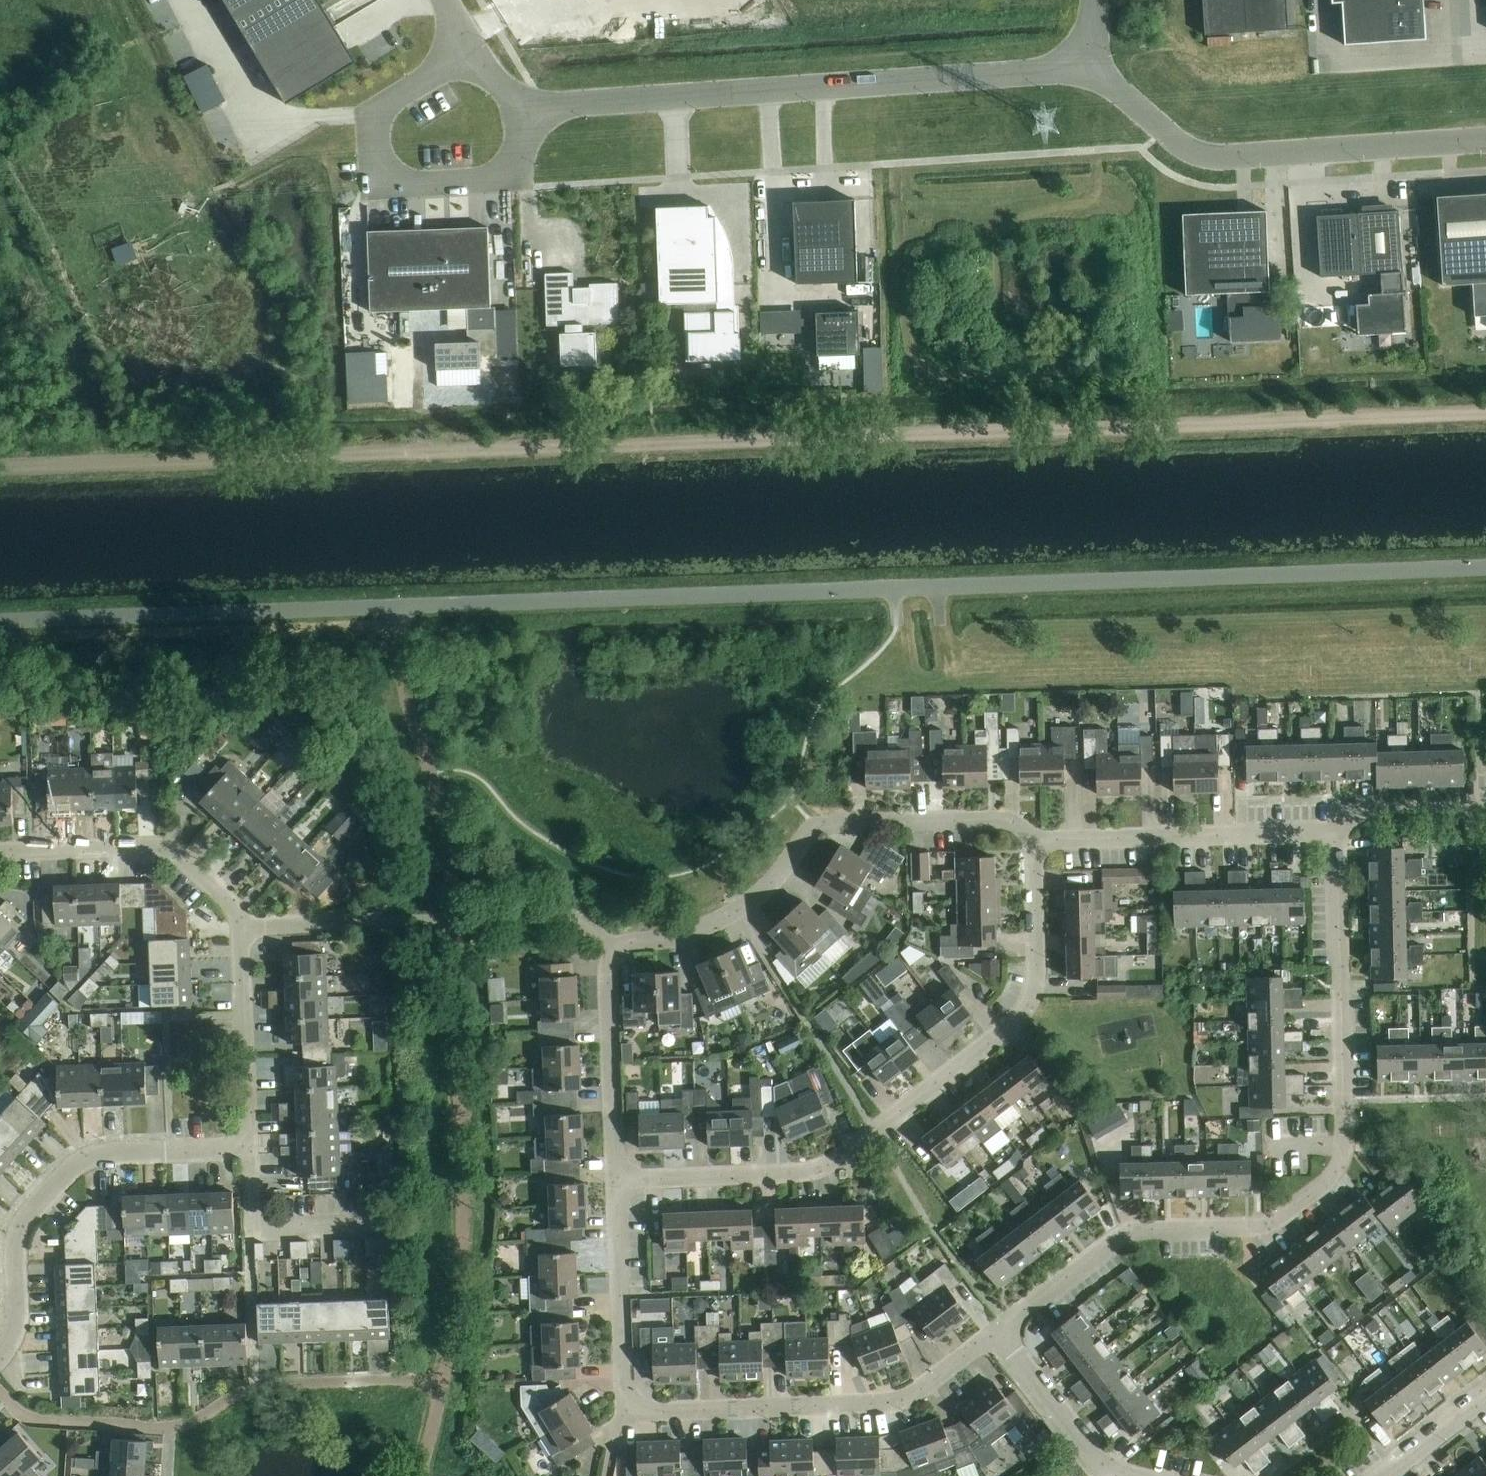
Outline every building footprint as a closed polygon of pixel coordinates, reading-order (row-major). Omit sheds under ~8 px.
[(287,105),(357,63),(320,0),(224,0),(287,105)] [(1205,35),(1289,30),(1287,0),(1203,0),(1205,35)] [(1332,4),(1342,3),(1345,46),(1427,40),(1424,0),(1332,0),(1332,4)] [(1473,298),(1485,297),(1485,194),(1437,197),(1443,286),(1472,284),(1473,298)] [(855,200),(794,203),(797,285),(858,282),(855,200)] [(718,303),(718,312),(735,311),(733,262),(733,258),(732,254),(731,250),(730,246),(729,243),(728,240),(726,235),(725,231),(723,228),(717,217),(709,218),(709,206),(657,208),(660,305),(718,303)] [(1265,299),(1265,292),(1270,292),(1271,292),(1272,291),(1273,291),(1274,290),(1274,289),(1275,288),(1275,287),(1274,275),(1269,275),(1266,211),(1183,215),(1186,295),(1228,294),(1230,342),(1231,342),(1231,341),(1280,339),(1278,298),(1265,299)] [(1357,213),(1361,274),(1382,273),(1383,293),(1368,294),(1369,303),(1356,304),(1357,330),(1376,329),(1376,334),(1393,333),(1393,328),(1406,328),(1404,300),(1408,300),(1406,263),(1402,264),(1398,211),(1357,213)] [(429,226),(429,230),(368,232),(371,312),(470,309),(491,308),(491,307),(489,227),(468,228),(468,224),(429,226)] [(131,244),(114,250),(119,264),(136,258),(131,244)] [(567,333),(561,334),(562,366),(597,365),(596,333),(584,333),(583,325),(620,324),(618,283),(590,284),(590,288),(574,288),(574,273),(546,274),(547,326),(566,325),(567,333)] [(1473,298),(1475,317),(1485,316),(1485,297),(1473,298)] [(498,357),(497,328),(496,307),(491,307),(491,308),(470,309),(471,329),(468,329),(468,343),(436,344),(437,371),(481,369),(481,358),(498,357)] [(1185,331),(1194,331),(1194,340),(1205,340),(1204,332),(1216,332),(1215,316),(1204,317),(1203,307),(1184,308),(1185,331)] [(735,311),(718,312),(685,313),(686,355),(690,354),(690,361),(742,359),(741,343),(740,343),(740,333),(736,333),(735,311)] [(782,334),(781,312),(761,313),(762,335),(782,334)] [(860,355),(859,312),(816,313),(818,357),(820,357),(820,370),(855,369),(855,356),(860,355)] [(387,353),(351,354),(352,403),(388,401),(387,376),(388,376),(387,353)] [(881,353),(866,354),(867,390),(882,389),(881,353)] [(91,724),(90,710),(82,711),(82,724),(91,724)] [(99,710),(90,710),(91,724),(99,723),(99,710)] [(937,716),(937,710),(926,710),(926,721),(933,721),(937,716)] [(67,726),(66,712),(55,713),(55,726),(67,726)] [(976,746),(965,746),(966,786),(988,785),(987,756),(999,755),(998,712),(986,712),(986,736),(975,737),(976,746)] [(154,740),(154,726),(141,727),(141,740),(154,740)] [(1334,779),(1355,778),(1354,726),(1344,727),(1344,740),(1347,740),(1347,744),(1333,744),(1334,779)] [(1355,778),(1376,778),(1377,778),(1376,752),(1377,752),(1376,743),(1361,743),(1361,739),(1364,739),(1364,726),(1354,726),(1355,778)] [(1052,744),(1041,744),(1042,784),(1065,784),(1064,754),(1076,753),(1075,727),(1051,727),(1052,744)] [(1290,780),(1312,780),(1311,727),(1301,728),(1301,741),(1304,741),(1304,745),(1289,745),(1290,780)] [(1312,780),(1334,779),(1333,744),(1318,744),(1318,740),(1321,740),(1321,727),(1311,727),(1312,780)] [(1042,784),(1041,744),(1020,745),(1019,728),(1007,728),(1007,755),(1019,755),(1020,785),(1042,784)] [(1246,728),(1236,728),(1236,740),(1246,740),(1246,728)] [(1247,781),(1269,781),(1267,728),(1257,729),(1258,742),(1261,742),(1261,746),(1246,746),(1247,781)] [(1269,781),(1290,780),(1289,745),(1275,745),(1275,741),(1278,741),(1278,728),(1267,728),(1269,781)] [(1120,794),(1118,753),(1107,754),(1107,729),(1084,730),(1085,764),(1097,764),(1097,794),(1120,794)] [(900,747),(888,748),(889,788),(911,787),(911,757),(923,757),(922,730),(909,731),(910,738),(899,738),(900,747)] [(966,786),(965,746),(943,746),(942,730),(930,730),(931,757),(943,757),(944,787),(966,786)] [(889,788),(888,748),(877,748),(877,731),(853,732),(854,759),(866,758),(867,788),(889,788)] [(1451,733),(1441,734),(1442,786),(1464,785),(1463,750),(1448,751),(1448,747),(1451,747),(1451,733)] [(1229,734),(1194,735),(1196,792),(1219,791),(1218,761),(1230,761),(1229,734)] [(1408,734),(1397,735),(1399,787),(1420,786),(1419,751),(1405,752),(1405,748),(1408,748),(1408,734)] [(1434,751),(1419,751),(1420,786),(1442,786),(1441,734),(1430,734),(1431,747),(1434,747),(1434,751)] [(1196,792),(1194,735),(1161,736),(1161,763),(1173,762),(1174,792),(1196,792)] [(1377,778),(1376,778),(1376,787),(1399,787),(1397,735),(1387,735),(1388,748),(1391,748),(1391,752),(1377,752),(1376,752),(1377,778)] [(1118,744),(1118,753),(1120,794),(1142,793),(1141,763),(1153,763),(1152,736),(1140,736),(1140,744),(1118,744)] [(297,761),(306,752),(300,746),(292,738),(282,749),(296,762),(297,761)] [(306,752),(297,761),(303,767),(312,757),(306,752)] [(93,768),(92,768),(94,808),(116,807),(114,767),(113,767),(112,754),(93,754),(93,768)] [(192,781),(203,769),(196,762),(185,774),(192,781)] [(136,766),(114,767),(116,807),(138,806),(138,798),(150,797),(149,769),(137,769),(136,766)] [(201,800),(217,816),(244,787),(229,772),(226,774),(217,766),(197,786),(206,795),(201,800)] [(323,785),(329,791),(338,781),(322,766),(313,776),(323,785)] [(92,768),(71,769),(73,808),(94,808),(92,768)] [(73,808),(71,769),(48,770),(49,773),(36,773),(37,802),(50,801),(50,809),(73,808)] [(0,784),(0,823),(14,823),(14,815),(26,814),(25,787),(29,787),(29,777),(5,778),(2,783),(0,784)] [(217,816),(233,830),(260,801),(267,794),(251,780),(245,787),(244,787),(217,816)] [(338,781),(329,791),(335,797),(344,787),(338,781)] [(233,830),(249,845),(276,816),(260,801),(233,830)] [(325,827),(342,843),(358,826),(341,809),(325,827)] [(249,845),(265,860),(292,831),(276,816),(249,845)] [(265,860),(281,874),(308,845),(292,831),(265,860)] [(308,845),(281,874),(297,890),(303,884),(318,898),(337,877),(322,863),(324,861),(308,845)] [(840,846),(828,865),(860,886),(867,874),(880,882),(885,874),(891,879),(898,868),(865,847),(859,858),(840,846)] [(1368,848),(1369,870),(1421,869),(1421,859),(1408,859),(1408,862),(1404,862),(1403,847),(1368,848)] [(928,853),(925,853),(912,853),(913,880),(929,879),(928,853)] [(943,880),(956,880),(967,879),(995,878),(994,857),(956,858),(956,870),(942,870),(943,880)] [(860,886),(828,865),(816,884),(835,896),(829,906),(833,909),(861,927),(868,916),(862,912),(873,893),(860,886)] [(1102,869),(1102,885),(1156,884),(1155,868),(1102,869)] [(1272,889),(1260,889),(1261,924),(1283,924),(1281,869),(1271,870),(1272,889)] [(1292,869),(1281,869),(1283,924),(1305,923),(1304,888),(1292,889),(1292,869)] [(1369,870),(1369,892),(1404,891),(1404,876),(1408,876),(1408,879),(1421,879),(1421,869),(1369,870)] [(1248,870),(1238,871),(1240,925),(1261,924),(1260,889),(1249,890),(1248,870)] [(1205,871),(1195,872),(1196,926),(1218,925),(1217,890),(1206,891),(1205,871)] [(1229,890),(1217,890),(1218,925),(1240,925),(1238,871),(1228,871),(1229,890)] [(1196,926),(1195,872),(1185,872),(1185,891),(1173,891),(1174,926),(1196,926)] [(956,889),(957,903),(1000,902),(1000,885),(995,885),(995,878),(967,879),(956,880),(956,889)] [(134,908),(147,907),(146,882),(133,883),(134,908)] [(156,907),(157,939),(157,940),(189,939),(188,910),(158,882),(146,882),(147,907),(156,907)] [(122,908),(134,908),(133,883),(99,884),(100,924),(123,923),(122,908)] [(79,925),(100,924),(99,884),(77,885),(79,925)] [(56,926),(79,925),(77,885),(55,886),(55,894),(43,895),(44,923),(56,923),(56,926)] [(1066,890),(1066,911),(1094,910),(1094,911),(1105,911),(1117,911),(1117,902),(1105,902),(1104,889),(1066,890)] [(1369,892),(1370,913),(1422,912),(1422,902),(1409,902),(1409,905),(1405,905),(1404,891),(1369,892)] [(913,892),(913,904),(923,904),(923,892),(913,892)] [(6,947),(21,931),(19,929),(27,920),(6,900),(0,907),(0,942),(6,947)] [(803,900),(786,915),(822,955),(848,931),(830,912),(827,909),(818,917),(803,900)] [(957,903),(957,924),(968,924),(996,924),(996,917),(1000,916),(1000,902),(957,903)] [(923,904),(913,904),(914,913),(924,913),(923,904)] [(1062,918),(1062,934),(1095,933),(1094,920),(1105,920),(1105,911),(1094,911),(1094,910),(1066,911),(1067,918),(1062,918)] [(1370,913),(1370,935),(1405,934),(1405,919),(1409,919),(1409,922),(1422,922),(1422,912),(1370,913)] [(1440,921),(1448,921),(1448,913),(1440,913),(1440,921)] [(822,955),(786,915),(770,930),(785,947),(776,955),(796,978),(812,963),(814,964),(823,956),(822,955)] [(1147,922),(1147,932),(1157,932),(1157,921),(1147,922)] [(968,924),(957,924),(957,925),(951,925),(952,936),(940,936),(941,955),(945,958),(970,958),(969,946),(996,945),(996,924),(968,924)] [(1157,932),(1147,932),(1147,942),(1157,942),(1157,932)] [(1067,950),(1068,957),(1095,956),(1106,955),(1106,947),(1095,947),(1095,933),(1062,934),(1063,950),(1067,950)] [(1370,935),(1371,956),(1423,955),(1423,945),(1410,945),(1410,948),(1406,949),(1405,934),(1370,935)] [(887,938),(882,944),(890,950),(895,944),(887,938)] [(150,939),(150,962),(190,960),(189,939),(157,940),(157,939),(150,939)] [(286,954),(286,977),(326,975),(325,953),(322,953),(322,941),(293,942),(293,954),(286,954)] [(915,942),(903,947),(908,959),(920,954),(915,942)] [(739,946),(719,955),(733,990),(734,990),(745,985),(751,999),(771,990),(760,962),(748,967),(739,946)] [(488,960),(497,959),(497,950),(497,948),(487,949),(486,949),(487,960),(488,960)] [(870,969),(883,957),(876,949),(863,960),(870,969)] [(105,961),(115,970),(121,963),(111,954),(105,961)] [(733,990),(719,955),(698,964),(707,984),(695,989),(707,1017),(727,1009),(726,1006),(739,1001),(734,990),(733,990)] [(1095,956),(1068,957),(1068,978),(1106,977),(1106,955),(1095,956)] [(1423,955),(1371,956),(1371,979),(1407,978),(1406,962),(1410,962),(1410,965),(1423,965),(1423,955)] [(150,962),(151,984),(191,982),(190,960),(150,962)] [(999,961),(983,962),(983,977),(999,977),(999,961)] [(541,977),(542,1001),(578,999),(577,975),(572,975),(572,962),(532,964),(532,977),(541,977)] [(983,978),(983,977),(983,964),(969,965),(969,969),(983,978)] [(952,988),(934,1002),(956,1030),(973,1016),(957,994),(966,987),(950,966),(945,966),(938,971),(952,988)] [(78,980),(78,968),(65,968),(66,980),(78,980)] [(854,968),(842,978),(849,985),(861,976),(854,968)] [(658,1010),(659,1025),(681,1024),(681,1028),(694,1027),(692,993),(680,994),(679,971),(657,972),(658,1010)] [(646,1011),(658,1010),(657,972),(635,973),(635,995),(623,996),(624,1026),(646,1025),(646,1011)] [(286,977),(287,998),(327,997),(326,975),(286,977)] [(863,983),(880,1005),(888,998),(871,976),(863,983)] [(1247,977),(1247,999),(1302,998),(1302,988),(1282,988),(1282,976),(1247,977)] [(90,977),(85,983),(94,992),(100,986),(90,977)] [(51,990),(62,1000),(70,992),(59,982),(51,990)] [(191,982),(151,984),(152,1006),(171,1005),(191,1005),(192,1005),(191,982)] [(94,992),(85,983),(79,989),(89,998),(94,992)] [(1097,986),(1097,999),(1126,998),(1126,997),(1126,985),(1097,986)] [(1136,985),(1126,985),(1126,997),(1126,998),(1137,998),(1137,997),(1136,985)] [(263,991),(263,999),(280,999),(280,990),(263,991)] [(41,1026),(60,1005),(48,994),(37,1006),(22,1021),(19,1025),(38,1043),(48,1032),(41,1026)] [(287,998),(288,1020),(328,1018),(327,997),(287,998)] [(903,997),(894,1005),(912,1029),(922,1021),(938,1043),(956,1030),(934,1002),(917,1015),(903,997)] [(1247,999),(1248,1021),(1283,1020),(1283,1008),(1302,1008),(1302,998),(1247,999)] [(15,1014),(22,1021),(37,1006),(29,999),(21,1008),(15,1014)] [(280,999),(263,999),(263,1008),(280,1007),(280,999)] [(538,1021),(539,1035),(574,1033),(574,1020),(579,1020),(578,999),(542,1001),(543,1021),(538,1021)] [(191,1005),(171,1005),(171,1013),(177,1013),(192,1013),(191,1005)] [(898,1030),(880,1043),(902,1071),(919,1058),(903,1036),(912,1029),(894,1005),(884,1012),(898,1030)] [(837,1023),(829,1012),(819,1020),(827,1030),(837,1023)] [(100,1026),(99,1013),(91,1014),(91,1027),(100,1026)] [(108,1013),(99,1013),(100,1026),(108,1026),(108,1013)] [(69,1014),(70,1028),(78,1027),(78,1014),(69,1014)] [(303,1042),(304,1054),(332,1053),(332,1040),(329,1041),(328,1018),(288,1020),(289,1042),(303,1042)] [(1248,1021),(1249,1042),(1303,1041),(1303,1031),(1283,1031),(1283,1020),(1248,1021)] [(386,1021),(374,1022),(374,1032),(387,1032),(386,1021)] [(1464,1044),(1465,1079),(1485,1078),(1485,1070),(1485,1026),(1475,1026),(1475,1039),(1478,1039),(1478,1043),(1464,1044)] [(1435,1044),(1421,1045),(1421,1080),(1443,1079),(1442,1027),(1432,1027),(1432,1040),(1435,1040),(1435,1044)] [(1452,1027),(1442,1027),(1443,1079),(1465,1079),(1464,1044),(1449,1044),(1449,1040),(1452,1040),(1452,1027)] [(1400,1080),(1399,1028),(1388,1028),(1389,1041),(1392,1041),(1392,1045),(1377,1046),(1378,1081),(1400,1080)] [(1409,1028),(1399,1028),(1400,1080),(1421,1080),(1421,1045),(1406,1045),(1406,1041),(1409,1041),(1409,1028)] [(902,1071),(880,1043),(870,1030),(843,1050),(858,1070),(868,1063),(884,1085),(902,1071)] [(738,1037),(743,1048),(754,1043),(749,1032),(738,1037)] [(544,1046),(545,1068),(580,1066),(580,1044),(575,1044),(574,1033),(539,1035),(539,1046),(544,1046)] [(801,1034),(789,1039),(794,1049),(806,1044),(801,1034)] [(1249,1042),(1249,1064),(1284,1063),(1284,1052),(1303,1051),(1303,1041),(1249,1042)] [(296,1067),(297,1089),(337,1087),(336,1077),(343,1077),(346,1074),(346,1053),(332,1053),(304,1054),(304,1066),(296,1067)] [(1029,1055),(1013,1068),(1029,1090),(1036,1099),(1045,1111),(1054,1104),(1045,1092),(1053,1085),(1029,1055)] [(145,1063),(123,1064),(125,1103),(147,1102),(147,1094),(159,1094),(158,1065),(146,1066),(145,1063)] [(1249,1064),(1250,1086),(1304,1084),(1304,1074),(1284,1075),(1284,1063),(1249,1064)] [(101,1064),(80,1065),(81,1105),(103,1104),(101,1064)] [(123,1064),(101,1064),(103,1104),(125,1103),(123,1064)] [(57,1066),(58,1076),(58,1103),(59,1106),(81,1105),(80,1065),(57,1066)] [(810,1076),(790,1085),(810,1132),(830,1123),(819,1098),(830,1093),(818,1065),(807,1070),(810,1076)] [(541,1091),(541,1102),(542,1103),(577,1101),(577,1089),(581,1089),(580,1066),(545,1068),(532,1068),(533,1088),(536,1091),(541,1091)] [(1004,1068),(991,1079),(1010,1105),(1022,1096),(1029,1104),(1036,1099),(1029,1090),(1013,1068),(1007,1072),(1004,1068)] [(1050,1075),(1071,1102),(1080,1095),(1059,1068),(1050,1075)] [(40,1072),(16,1097),(40,1119),(41,1118),(55,1103),(58,1103),(58,1076),(45,1077),(40,1072)] [(509,1084),(509,1074),(497,1074),(497,1084),(509,1084)] [(1010,1105),(991,1079),(979,1088),(982,1092),(976,1096),(993,1118),(1010,1105)] [(775,1086),(762,1087),(764,1117),(779,1116),(790,1141),(810,1132),(790,1085),(788,1080),(775,1086)] [(1304,1084),(1250,1086),(1250,1108),(1240,1108),(1240,1118),(1274,1118),(1273,1107),(1285,1107),(1285,1095),(1304,1094),(1304,1084)] [(297,1089),(298,1111),(338,1109),(337,1087),(297,1089)] [(734,1110),(730,1110),(731,1145),(753,1144),(752,1117),(764,1117),(762,1087),(750,1087),(751,1098),(733,1099),(734,1110)] [(663,1113),(662,1113),(663,1148),(685,1147),(684,1120),(696,1119),(695,1089),(683,1090),(683,1101),(663,1102),(663,1113)] [(707,1089),(695,1089),(696,1119),(708,1119),(709,1146),(731,1145),(730,1110),(725,1110),(707,1093),(707,1089)] [(663,1148),(662,1113),(640,1114),(639,1092),(627,1092),(628,1122),(640,1122),(641,1149),(663,1148)] [(968,1097),(955,1106),(984,1143),(1002,1129),(993,1118),(976,1096),(970,1100),(968,1097)] [(16,1097),(2,1113),(31,1140),(46,1123),(41,1118),(40,1119),(16,1097)] [(1076,1106),(1085,1118),(1092,1112),(1083,1100),(1076,1106)] [(546,1115),(547,1138),(583,1137),(582,1113),(578,1113),(577,1101),(542,1103),(541,1102),(533,1103),(534,1116),(546,1115)] [(273,1103),(274,1112),(291,1111),(290,1102),(273,1103)] [(1202,1117),(1194,1102),(1185,1102),(1186,1118),(1202,1117)] [(945,1120),(940,1124),(964,1154),(971,1149),(964,1140),(974,1132),(983,1144),(984,1143),(955,1106),(943,1116),(945,1120)] [(1120,1107),(1088,1125),(1096,1139),(1128,1122),(1120,1107)] [(298,1111),(299,1132),(338,1131),(338,1109),(298,1111)] [(291,1111),(274,1112),(274,1120),(291,1120),(291,1111)] [(0,1115),(0,1141),(16,1156),(31,1140),(2,1113),(0,1115)] [(1259,1121),(1247,1121),(1248,1132),(1260,1132),(1259,1121)] [(1061,1132),(1053,1122),(1047,1127),(1055,1137),(1061,1132)] [(964,1154),(940,1124),(923,1137),(946,1167),(950,1165),(952,1168),(959,1162),(957,1159),(964,1154)] [(1042,1127),(1034,1133),(1040,1141),(1049,1135),(1042,1127)] [(275,1155),(300,1154),(339,1152),(338,1131),(299,1132),(299,1145),(275,1146),(275,1155)] [(1040,1141),(1034,1133),(1026,1140),(1032,1148),(1040,1141)] [(544,1172),(544,1174),(580,1173),(579,1158),(584,1158),(583,1137),(547,1138),(535,1139),(536,1159),(531,1159),(531,1172),(544,1172)] [(2,1172),(16,1156),(0,1141),(0,1170),(2,1172)] [(1238,1143),(1228,1144),(1229,1196),(1251,1195),(1251,1160),(1235,1161),(1235,1157),(1238,1157),(1238,1143)] [(1195,1144),(1185,1145),(1186,1197),(1207,1196),(1207,1161),(1192,1162),(1192,1158),(1195,1157),(1195,1144)] [(1221,1161),(1207,1161),(1207,1196),(1229,1196),(1228,1144),(1218,1144),(1218,1157),(1221,1157),(1221,1161)] [(1143,1198),(1142,1145),(1132,1146),(1132,1159),(1135,1159),(1135,1163),(1120,1163),(1121,1198),(1143,1198)] [(1152,1145),(1142,1145),(1143,1198),(1164,1197),(1164,1162),(1149,1163),(1149,1159),(1152,1158),(1152,1145)] [(1178,1162),(1164,1162),(1164,1197),(1186,1197),(1185,1145),(1175,1145),(1175,1158),(1178,1158),(1178,1162)] [(340,1175),(339,1152),(300,1154),(301,1176),(309,1176),(309,1188),(338,1187),(337,1175),(340,1175)] [(1009,1159),(1001,1166),(1007,1173),(1015,1167),(1009,1159)] [(949,1196),(961,1187),(943,1166),(932,1175),(949,1196)] [(1007,1173),(1001,1166),(992,1172),(999,1180),(1007,1173)] [(549,1184),(550,1207),(586,1206),(585,1182),(580,1183),(580,1173),(544,1174),(545,1184),(549,1184)] [(1060,1174),(1052,1180),(1084,1221),(1101,1208),(1080,1180),(1068,1189),(1065,1186),(1068,1184),(1060,1174)] [(1403,1175),(1385,1188),(1407,1216),(1424,1203),(1403,1175)] [(1009,1179),(1001,1185),(1009,1195),(1017,1188),(1009,1179)] [(1057,1198),(1045,1207),(1067,1234),(1084,1221),(1052,1180),(1044,1186),(1052,1196),(1054,1195),(1057,1198)] [(959,1210),(976,1197),(968,1187),(951,1200),(950,1201),(958,1211),(959,1210)] [(1385,1188),(1369,1201),(1368,1202),(1384,1222),(1383,1222),(1389,1230),(1407,1216),(1385,1188)] [(233,1192),(211,1193),(212,1232),(235,1232),(233,1192)] [(211,1193),(189,1194),(190,1233),(212,1232),(211,1193)] [(513,1201),(505,1193),(498,1199),(506,1208),(513,1201)] [(167,1194),(146,1195),(147,1235),(169,1234),(167,1194)] [(189,1194),(167,1194),(169,1234),(190,1233),(189,1194)] [(1363,1194),(1345,1207),(1367,1235),(1383,1222),(1384,1222),(1368,1202),(1369,1201),(1363,1194)] [(124,1204),(111,1204),(112,1229),(125,1229),(125,1236),(147,1235),(146,1195),(123,1196),(124,1204)] [(1026,1200),(1018,1206),(1050,1248),(1067,1234),(1045,1207),(1034,1216),(1031,1212),(1034,1210),(1026,1200)] [(835,1201),(820,1202),(821,1235),(834,1234),(834,1245),(844,1244),(843,1206),(836,1206),(835,1201)] [(804,1207),(797,1208),(798,1235),(821,1235),(820,1202),(804,1203),(804,1207)] [(111,1204),(99,1205),(100,1230),(112,1229),(111,1204)] [(65,1236),(66,1263),(66,1265),(96,1264),(96,1265),(98,1265),(97,1230),(100,1230),(99,1205),(87,1205),(76,1217),(79,1220),(65,1236)] [(843,1206),(844,1244),(845,1256),(853,1256),(852,1244),(865,1243),(864,1205),(843,1206)] [(547,1228),(547,1241),(566,1240),(583,1240),(582,1227),(587,1227),(586,1206),(550,1207),(551,1228),(547,1228)] [(692,1212),(685,1212),(687,1251),(687,1250),(696,1250),(696,1239),(709,1239),(708,1206),(692,1207),(692,1212)] [(723,1206),(708,1206),(709,1239),(724,1238),(724,1249),(732,1249),(731,1210),(724,1211),(723,1206)] [(1023,1224),(1011,1233),(1033,1261),(1050,1248),(1018,1206),(1010,1212),(1018,1223),(1020,1221),(1023,1224)] [(1345,1207),(1328,1220),(1350,1248),(1367,1235),(1345,1207)] [(777,1236),(765,1236),(766,1252),(778,1252),(778,1247),(799,1246),(798,1235),(797,1208),(775,1209),(777,1236)] [(731,1210),(732,1249),(753,1248),(754,1266),(766,1265),(766,1252),(765,1236),(753,1237),(752,1210),(731,1210)] [(687,1251),(685,1212),(664,1213),(665,1242),(653,1242),(654,1279),(667,1279),(666,1251),(687,1251)] [(1328,1220),(1311,1234),(1333,1261),(1350,1248),(1328,1220)] [(992,1226),(984,1233),(1016,1274),(1033,1261),(1011,1233),(1000,1242),(997,1239),(1000,1237),(992,1226)] [(898,1251),(897,1251),(883,1227),(869,1235),(884,1259),(898,1251)] [(1016,1274),(984,1233),(976,1239),(984,1249),(986,1247),(989,1251),(977,1260),(998,1288),(1016,1274)] [(1311,1234),(1294,1247),(1315,1275),(1333,1261),(1311,1234)] [(382,1238),(382,1255),(391,1255),(390,1238),(382,1238)] [(351,1239),(342,1240),(343,1257),(351,1257),(351,1239)] [(343,1257),(342,1240),(334,1240),(335,1257),(343,1257)] [(540,1254),(541,1275),(541,1276),(577,1274),(576,1252),(566,1253),(566,1240),(547,1241),(527,1242),(527,1254),(540,1254)] [(300,1259),(299,1241),(291,1242),(292,1259),(300,1259)] [(308,1241),(299,1241),(300,1259),(308,1258),(308,1241)] [(255,1243),(256,1260),(264,1260),(264,1243),(255,1243)] [(1294,1247),(1277,1260),(1298,1288),(1315,1275),(1294,1247)] [(1442,1262),(1450,1272),(1461,1264),(1453,1254),(1442,1262)] [(202,1273),(202,1256),(192,1256),(192,1265),(193,1273),(202,1273)] [(222,1259),(213,1260),(214,1273),(222,1272),(222,1259)] [(214,1273),(213,1260),(205,1260),(205,1273),(214,1273)] [(1298,1288),(1277,1260),(1259,1274),(1271,1289),(1281,1301),(1298,1288)] [(170,1275),(170,1261),(161,1262),(162,1275),(170,1275)] [(178,1261),(170,1261),(170,1275),(179,1274),(178,1261)] [(56,1264),(57,1287),(97,1285),(96,1265),(96,1264),(66,1265),(66,1263),(56,1264)] [(937,1274),(921,1287),(952,1327),(969,1314),(951,1291),(960,1284),(945,1264),(935,1271),(937,1274)] [(141,1283),(141,1276),(136,1271),(128,1265),(126,1265),(127,1284),(134,1284),(141,1283)] [(144,1266),(136,1267),(136,1271),(141,1276),(145,1276),(144,1266)] [(1411,1271),(1402,1278),(1406,1284),(1416,1276),(1411,1271)] [(530,1311),(538,1311),(573,1309),(573,1297),(578,1297),(577,1274),(541,1276),(541,1275),(529,1276),(530,1311)] [(833,1275),(822,1276),(823,1286),(833,1285),(833,1275)] [(823,1286),(822,1276),(812,1276),(812,1286),(823,1286)] [(223,1290),(222,1277),(214,1278),(214,1291),(223,1290)] [(230,1277),(222,1277),(223,1290),(231,1290),(230,1277)] [(179,1292),(179,1279),(170,1279),(171,1292),(179,1292)] [(187,1279),(179,1279),(179,1292),(188,1292),(187,1279)] [(1393,1294),(1405,1284),(1401,1279),(1389,1288),(1393,1294)] [(711,1290),(711,1280),(700,1281),(701,1291),(711,1290)] [(721,1280),(711,1280),(711,1290),(721,1290),(721,1280)] [(302,1292),(301,1281),(292,1281),(293,1292),(302,1292)] [(148,1292),(148,1283),(141,1283),(134,1284),(135,1292),(148,1292)] [(1375,1283),(1363,1292),(1371,1302),(1383,1293),(1375,1283)] [(57,1287),(58,1308),(98,1307),(97,1285),(57,1287)] [(889,1292),(893,1301),(906,1323),(917,1317),(935,1340),(952,1327),(921,1287),(906,1298),(900,1286),(889,1292)] [(1284,1306),(1281,1301),(1271,1289),(1261,1296),(1275,1313),(1283,1307),(1284,1306)] [(805,1302),(804,1292),(795,1293),(796,1304),(805,1302)] [(389,1298),(366,1299),(368,1339),(390,1338),(389,1298)] [(366,1299),(345,1300),(346,1340),(368,1339),(366,1299)] [(670,1299),(655,1299),(656,1312),(671,1311),(670,1299)] [(345,1300),(323,1301),(325,1340),(346,1340),(345,1300)] [(323,1301),(302,1302),(303,1341),(325,1340),(323,1301)] [(886,1312),(868,1319),(885,1364),(905,1357),(894,1329),(906,1323),(893,1301),(883,1307),(886,1312)] [(282,1342),(280,1302),(258,1303),(259,1343),(282,1342)] [(302,1302),(280,1302),(282,1342),(303,1341),(302,1302)] [(1364,1315),(1355,1303),(1345,1310),(1354,1322),(1364,1315)] [(58,1308),(59,1330),(98,1328),(98,1307),(58,1308)] [(531,1327),(532,1346),(580,1344),(579,1321),(574,1321),(573,1309),(538,1311),(538,1323),(534,1323),(531,1327)] [(1341,1309),(1330,1318),(1338,1328),(1349,1319),(1341,1309)] [(1440,1321),(1471,1363),(1485,1352),(1485,1346),(1477,1335),(1485,1328),(1485,1326),(1473,1310),(1464,1317),(1468,1322),(1455,1331),(1453,1328),(1456,1326),(1448,1315),(1440,1321)] [(1044,1353),(1050,1361),(1093,1328),(1080,1311),(1052,1332),(1059,1342),(1044,1353)] [(839,1315),(839,1320),(841,1345),(854,1344),(865,1372),(885,1364),(868,1319),(852,1326),(852,1319),(848,1319),(847,1315),(839,1315)] [(136,1319),(136,1327),(149,1326),(149,1318),(136,1319)] [(828,1339),(807,1340),(809,1376),(830,1375),(829,1346),(841,1345),(839,1320),(831,1320),(827,1320),(828,1339)] [(1375,1320),(1365,1328),(1370,1335),(1381,1328),(1375,1320)] [(806,1321),(773,1322),(774,1348),(786,1347),(787,1377),(809,1376),(807,1340),(806,1321)] [(1444,1339),(1433,1348),(1454,1376),(1471,1363),(1440,1321),(1431,1328),(1440,1338),(1442,1336),(1444,1339)] [(750,1342),(741,1343),(742,1378),(764,1378),(763,1348),(774,1348),(773,1322),(761,1323),(761,1331),(749,1331),(750,1342)] [(246,1324),(224,1325),(226,1364),(248,1363),(246,1324)] [(1172,1324),(1164,1331),(1172,1340),(1179,1334),(1172,1324)] [(202,1325),(181,1326),(182,1366),(204,1365),(202,1325)] [(224,1325),(202,1325),(204,1365),(226,1364),(224,1325)] [(695,1345),(674,1345),(676,1381),(697,1380),(696,1351),(708,1350),(707,1325),(695,1326),(695,1345)] [(719,1325),(707,1325),(708,1350),(720,1350),(721,1379),(742,1378),(741,1343),(732,1343),(732,1332),(719,1333),(719,1325)] [(149,1326),(136,1327),(137,1335),(150,1335),(149,1326)] [(182,1366),(181,1326),(158,1327),(160,1367),(182,1366)] [(676,1381),(674,1345),(653,1346),(653,1327),(640,1328),(641,1353),(653,1352),(654,1382),(676,1381)] [(59,1330),(60,1351),(99,1350),(98,1328),(59,1330)] [(1072,1358),(1079,1367),(1107,1345),(1093,1328),(1050,1361),(1057,1369),(1072,1358)] [(1329,1330),(1318,1338),(1323,1345),(1334,1337),(1329,1330)] [(1397,1337),(1405,1348),(1437,1389),(1454,1376),(1433,1348),(1421,1357),(1419,1354),(1421,1352),(1405,1331),(1397,1337)] [(580,1344),(532,1346),(533,1380),(576,1378),(576,1366),(580,1366),(580,1344)] [(1071,1387),(1077,1395),(1120,1362),(1107,1345),(1079,1367),(1086,1376),(1071,1387)] [(1276,1356),(1268,1346),(1258,1355),(1266,1364),(1276,1356)] [(1410,1366),(1399,1375),(1420,1402),(1437,1389),(1405,1348),(1397,1354),(1405,1364),(1408,1363),(1410,1366)] [(60,1351),(61,1373),(100,1372),(99,1350),(60,1351)] [(1316,1359),(1298,1372),(1331,1415),(1339,1409),(1328,1394),(1337,1386),(1316,1359)] [(1215,1383),(1198,1360),(1185,1370),(1201,1390),(1203,1388),(1205,1390),(1215,1383)] [(138,1362),(138,1370),(151,1370),(151,1361),(138,1362)] [(1098,1392),(1105,1401),(1133,1379),(1120,1362),(1077,1395),(1083,1404),(1098,1392)] [(1379,1368),(1371,1374),(1403,1416),(1420,1402),(1399,1375),(1387,1383),(1385,1380),(1387,1378),(1379,1368)] [(151,1370),(138,1370),(139,1378),(152,1378),(151,1370)] [(100,1372),(61,1373),(62,1396),(101,1394),(100,1372)] [(1298,1372),(1281,1385),(1302,1413),(1311,1406),(1323,1421),(1331,1415),(1298,1372)] [(1403,1416),(1371,1374),(1363,1380),(1371,1391),(1373,1389),(1376,1392),(1364,1401),(1385,1429),(1403,1416)] [(1097,1422),(1103,1430),(1146,1396),(1133,1379),(1105,1401),(1112,1410),(1097,1422)] [(994,1382),(977,1395),(1006,1433),(1015,1426),(1021,1433),(1038,1420),(1015,1391),(1006,1398),(994,1382)] [(522,1406),(541,1437),(582,1412),(570,1393),(566,1395),(560,1384),(550,1390),(547,1384),(521,1386),(522,1406)] [(1281,1385),(1264,1399),(1297,1442),(1305,1435),(1293,1420),(1302,1413),(1281,1385)] [(1219,1398),(1213,1391),(1208,1395),(1214,1402),(1219,1398)] [(966,1416),(956,1424),(975,1457),(1006,1433),(977,1395),(960,1408),(966,1416)] [(1146,1396),(1103,1430),(1109,1438),(1125,1426),(1132,1435),(1160,1414),(1146,1396)] [(1264,1399),(1247,1412),(1268,1439),(1277,1432),(1289,1448),(1297,1442),(1264,1399)] [(582,1412),(541,1437),(559,1467),(596,1444),(590,1433),(594,1431),(582,1412)] [(1247,1412),(1230,1425),(1263,1468),(1271,1462),(1259,1446),(1268,1439),(1247,1412)] [(941,1419),(921,1426),(937,1471),(956,1464),(957,1469),(978,1462),(975,1457),(956,1424),(944,1428),(941,1419)] [(1263,1468),(1230,1425),(1212,1438),(1234,1466),(1243,1459),(1255,1474),(1263,1468)] [(893,1448),(899,1475),(924,1475),(937,1471),(921,1426),(901,1434),(904,1443),(893,1448)] [(3,1447),(28,1475),(40,1475),(31,1466),(41,1457),(15,1427),(8,1433),(12,1438),(3,1447)] [(97,1450),(96,1460),(146,1463),(146,1450),(154,1451),(154,1441),(114,1438),(113,1451),(97,1450)] [(858,1439),(860,1474),(859,1474),(859,1475),(899,1475),(893,1448),(880,1448),(879,1438),(858,1439)] [(726,1475),(747,1475),(748,1475),(760,1475),(759,1453),(747,1454),(746,1439),(725,1440),(726,1475)] [(837,1450),(825,1451),(826,1475),(859,1474),(860,1474),(858,1439),(837,1440),(837,1450)] [(726,1475),(725,1440),(704,1441),(704,1451),(692,1452),(693,1475),(716,1475),(726,1475)] [(759,1453),(760,1475),(793,1475),(791,1441),(770,1442),(770,1448),(759,1448),(759,1453)] [(791,1441),(793,1475),(819,1475),(826,1475),(825,1451),(813,1451),(813,1441),(791,1441)] [(692,1452),(681,1452),(680,1442),(659,1443),(660,1475),(693,1475),(692,1452)] [(659,1443),(637,1444),(637,1448),(625,1448),(626,1464),(627,1475),(660,1475),(659,1443)] [(486,1454),(497,1464),(506,1453),(496,1444),(486,1454)] [(3,1447),(0,1449),(0,1475),(28,1475),(3,1447)] [(1439,1457),(1446,1466),(1453,1460),(1447,1452),(1439,1457)] [(1461,1471),(1465,1475),(1485,1475),(1485,1460),(1484,1462),(1480,1457),(1461,1471)] [(96,1468),(96,1460),(76,1458),(76,1459),(76,1467),(96,1468)] [(146,1463),(96,1460),(96,1468),(112,1469),(111,1475),(152,1475),(145,1475),(146,1463)]
